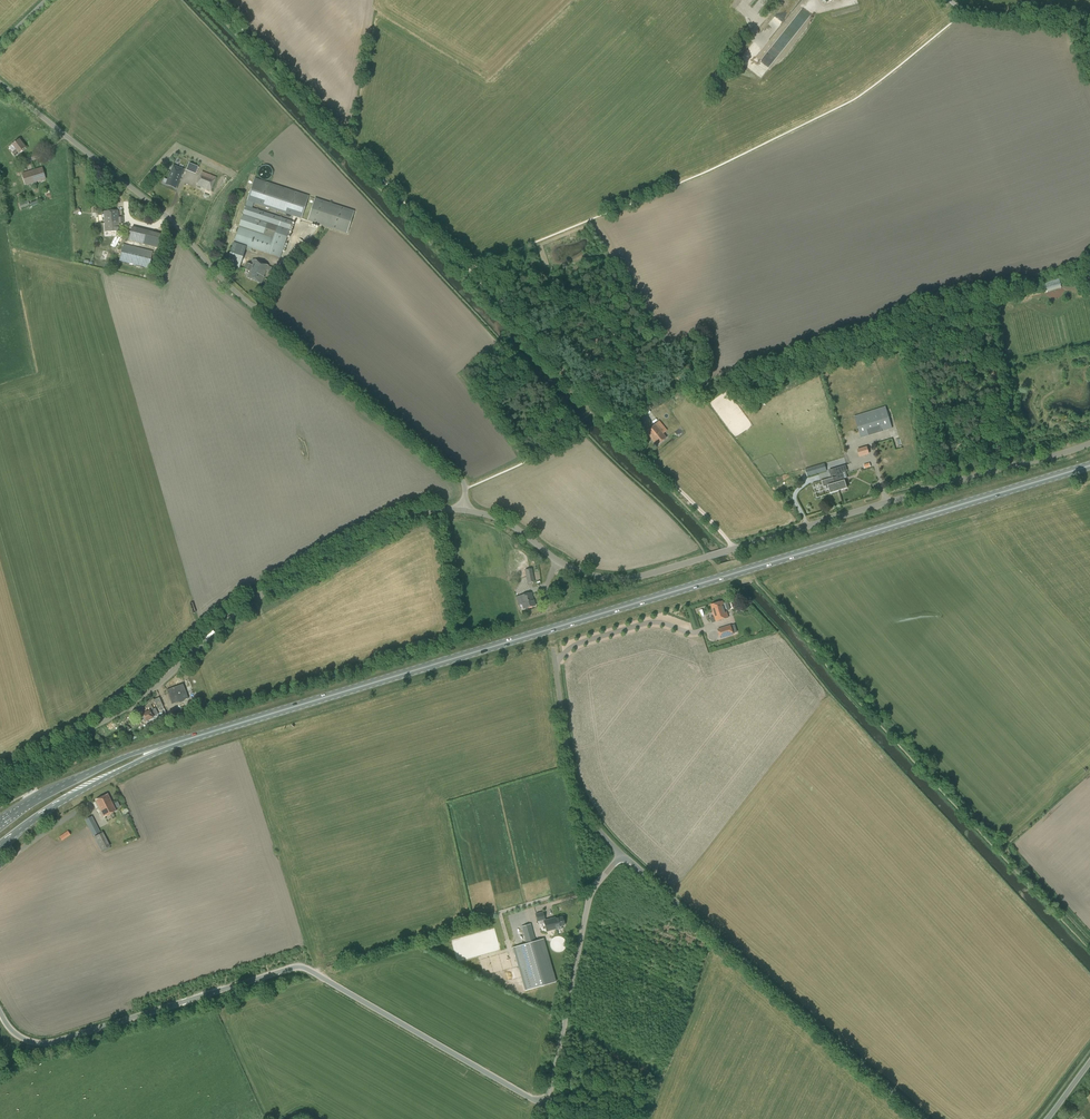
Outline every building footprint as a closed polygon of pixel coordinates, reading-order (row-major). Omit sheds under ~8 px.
[(24,143),(20,138),(12,145),(16,150),(13,152),(15,155),(18,153),(27,146),(24,142),(24,143)] [(197,173),(200,166),(190,162),(187,170),(197,173)] [(165,184),(176,188),(184,169),(173,165),(167,179),(168,180),(166,184),(165,184)] [(25,185),(46,179),(42,167),(22,173),(25,185)] [(211,191),(216,177),(202,171),(196,185),(211,191)] [(301,218),(308,196),(254,178),(247,200),(301,218)] [(210,197),(212,192),(205,189),(203,194),(204,194),(204,196),(208,197),(208,196),(210,197)] [(354,211),(315,198),(307,220),(347,233),(354,211)] [(21,208),(29,205),(27,199),(19,202),(21,208)] [(233,242),(226,264),(239,268),(246,247),(280,258),(293,221),(245,206),(233,242)] [(118,218),(118,211),(104,211),(105,231),(119,230),(119,225),(119,223),(123,223),(123,217),(118,218)] [(137,228),(138,226),(133,225),(132,227),(128,241),(160,248),(162,234),(137,228)] [(149,268),(153,251),(133,246),(123,244),(119,261),(149,268)] [(268,266),(254,260),(252,265),(246,263),(244,269),(249,272),(247,277),(261,283),(264,277),(263,276),(268,266)] [(1060,284),(1059,279),(1044,283),(1046,288),(1060,284)] [(861,438),(892,429),(885,406),(854,416),(861,438)] [(651,439),(660,431),(655,424),(645,432),(651,439)] [(660,431),(651,439),(657,446),(666,438),(660,431)] [(882,446),(886,459),(895,457),(891,443),(882,446)] [(859,457),(869,454),(867,446),(857,449),(859,457)] [(807,477),(826,471),(824,463),(805,469),(807,477)] [(840,467),(834,468),(835,472),(836,475),(837,477),(843,475),(840,467)] [(837,487),(838,491),(847,488),(843,475),(837,477),(833,478),(836,487),(837,487)] [(830,493),(838,491),(837,487),(836,487),(833,478),(822,481),(823,487),(826,486),(827,489),(829,489),(830,493)] [(779,490),(785,488),(784,485),(793,483),(792,479),(777,484),(779,490)] [(527,581),(534,579),(532,569),(525,570),(527,581)] [(533,600),(531,593),(520,596),(522,603),(524,609),(535,606),(533,600)] [(725,611),(722,602),(711,605),(714,612),(713,612),(716,621),(728,617),(726,611),(725,611)] [(737,632),(734,625),(731,626),(730,625),(718,629),(720,637),(737,632)] [(172,704),(179,702),(188,698),(183,684),(167,690),(172,704)] [(154,700),(155,701),(158,708),(163,706),(159,697),(159,698),(154,700)] [(142,710),(143,714),(153,709),(151,705),(153,703),(151,701),(142,710)] [(149,719),(150,719),(152,718),(152,717),(153,717),(158,714),(155,708),(153,709),(143,714),(142,715),(143,718),(144,721),(145,720),(145,721),(149,719)] [(162,720),(168,718),(163,708),(158,710),(162,720)] [(104,817),(116,811),(108,794),(96,800),(104,817)] [(93,836),(100,832),(92,816),(85,820),(93,836)] [(62,841),(70,835),(68,831),(59,837),(62,841)] [(101,851),(110,847),(103,833),(94,837),(101,851)] [(545,920),(543,912),(535,914),(537,921),(538,921),(538,923),(540,925),(544,924),(546,931),(559,928),(558,927),(564,925),(562,917),(556,918),(555,917),(545,920)] [(543,938),(518,946),(512,947),(522,981),(525,991),(556,982),(556,981),(543,938)]
